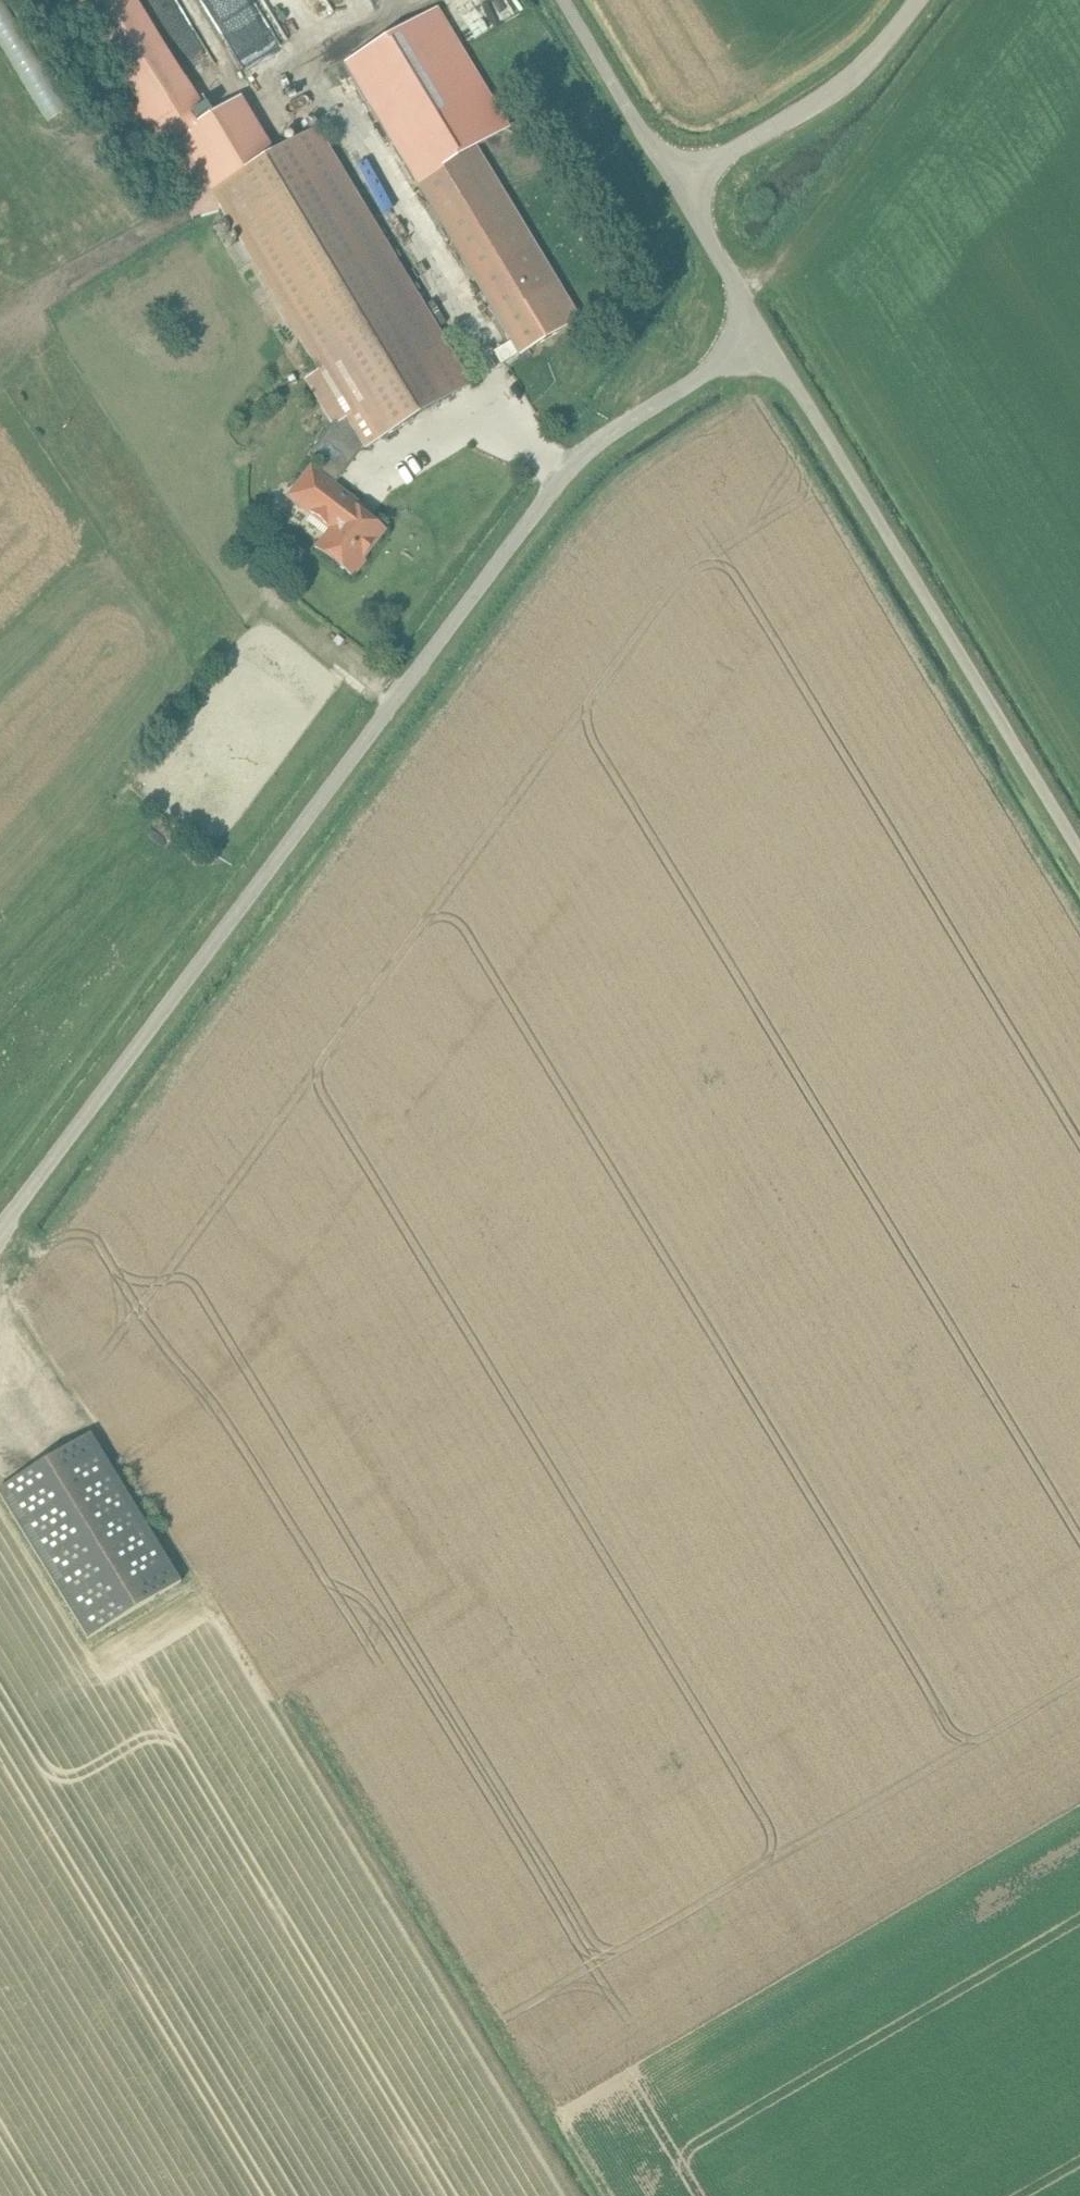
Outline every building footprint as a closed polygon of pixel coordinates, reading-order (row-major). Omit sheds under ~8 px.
[(139,108),(183,81),(134,0),(74,0),(139,108)] [(349,67),(416,188),(476,153),(512,133),(443,14),(349,67)] [(305,381),(305,382),(331,425),(306,457),(319,466),(314,473),(309,470),(295,489),(316,505),(309,515),(329,531),(315,550),(349,576),(351,572),(356,571),(361,565),(361,560),(382,532),(354,510),(357,506),(332,487),(362,448),(364,450),(469,386),(315,131),(242,174),(208,117),(176,137),(318,373),(305,381)] [(577,321),(476,153),(417,189),(518,357),(577,321)] [(181,1582),(88,1436),(45,1462),(0,1489),(0,1494),(87,1639),(181,1582)]
